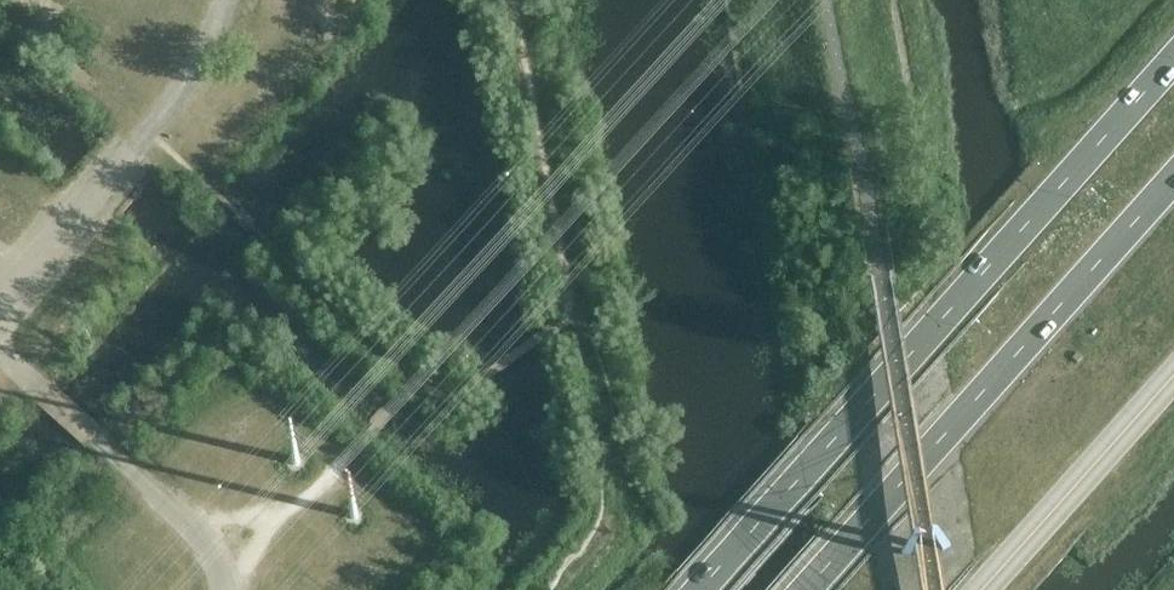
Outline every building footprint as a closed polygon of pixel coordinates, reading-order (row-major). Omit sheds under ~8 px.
[(314,40),(335,52),(347,32),(326,20),(314,40)]
